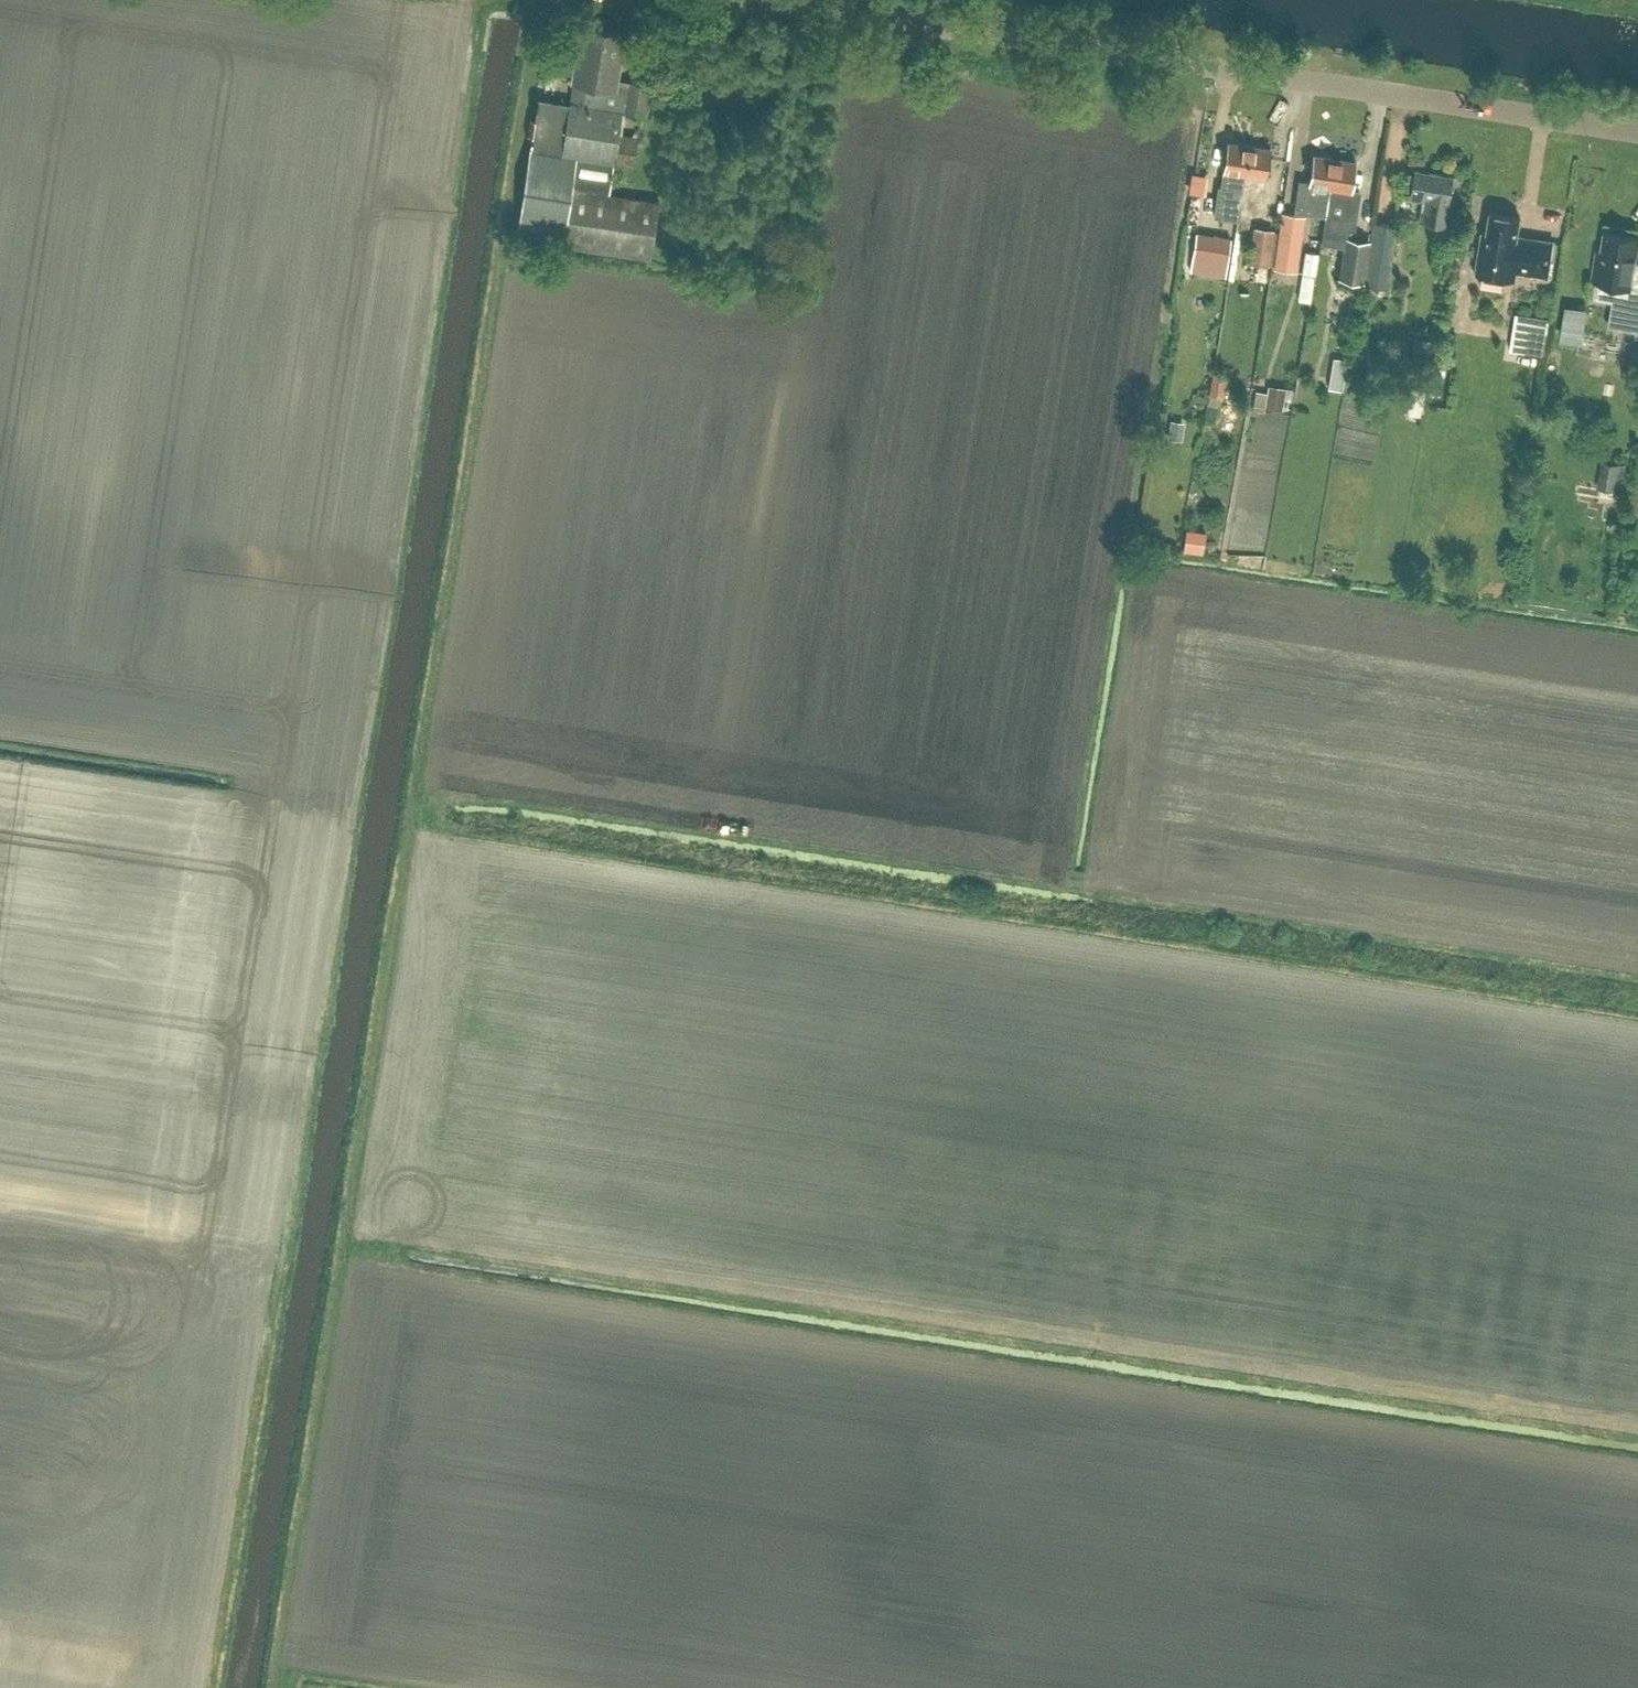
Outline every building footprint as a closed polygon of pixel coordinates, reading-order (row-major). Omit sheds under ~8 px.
[(654,84),(617,78),(624,31),(580,24),(572,80),(578,81),(589,82),(586,104),(576,103),(570,102),(562,153),(529,148),(516,237),(650,257),(659,200),(609,193),(614,157),(629,160),(633,137),(617,135),(621,109),(622,107),(650,111),(654,84)] [(578,81),(572,80),(569,102),(576,103),(586,104),(589,82),(578,81)] [(1218,192),(1215,214),(1237,217),(1249,143),(1229,140),(1220,193),(1218,192)] [(1264,180),(1270,147),(1249,143),(1237,217),(1238,217),(1240,205),(1257,207),(1259,190),(1258,190),(1260,179),(1264,180)] [(1299,179),(1295,208),(1320,212),(1326,213),(1335,157),(1313,153),(1309,180),(1299,179)] [(1352,189),(1356,160),(1335,157),(1326,213),(1320,212),(1315,239),(1343,244),(1339,273),(1363,277),(1369,240),(1352,238),(1352,234),(1353,234),(1360,190),(1352,189)] [(1197,167),(1197,189),(1214,190),(1214,167),(1197,167)] [(1452,203),(1448,202),(1452,175),(1415,169),(1410,197),(1429,201),(1428,207),(1422,206),(1420,219),(1448,224),(1452,203)] [(1281,211),(1272,264),(1294,268),(1303,215),(1281,211)] [(1549,275),(1554,242),(1554,240),(1518,234),(1521,217),(1488,211),(1485,232),(1480,232),(1474,272),(1515,278),(1517,270),(1549,275)] [(1388,287),(1397,224),(1374,219),(1364,282),(1388,287)] [(1274,228),(1253,226),(1248,261),(1270,264),(1274,228)] [(1227,263),(1231,236),(1194,230),(1192,256),(1189,271),(1225,277),(1227,263)] [(1605,231),(1602,249),(1598,249),(1593,279),(1623,283),(1617,319),(1635,322),(1635,327),(1637,328),(1637,285),(1633,284),(1637,250),(1637,236),(1605,231)] [(1317,252),(1305,250),(1302,272),(1314,274),(1317,252)] [(1562,335),(1580,338),(1585,311),(1566,308),(1562,335)] [(1516,313),(1511,348),(1547,353),(1552,318),(1516,313)] [(1427,366),(1431,340),(1413,337),(1409,364),(1427,366)] [(1223,396),(1227,374),(1211,371),(1207,393),(1223,396)] [(1332,375),(1331,388),(1345,389),(1346,376),(1332,375)] [(1414,381),(1413,408),(1427,408),(1428,382),(1414,381)] [(1268,389),(1265,406),(1281,409),(1284,392),(1268,389)] [(1599,487),(1621,490),(1625,465),(1603,462),(1599,487)] [(1188,543),(1210,546),(1212,526),(1191,523),(1188,543)]
